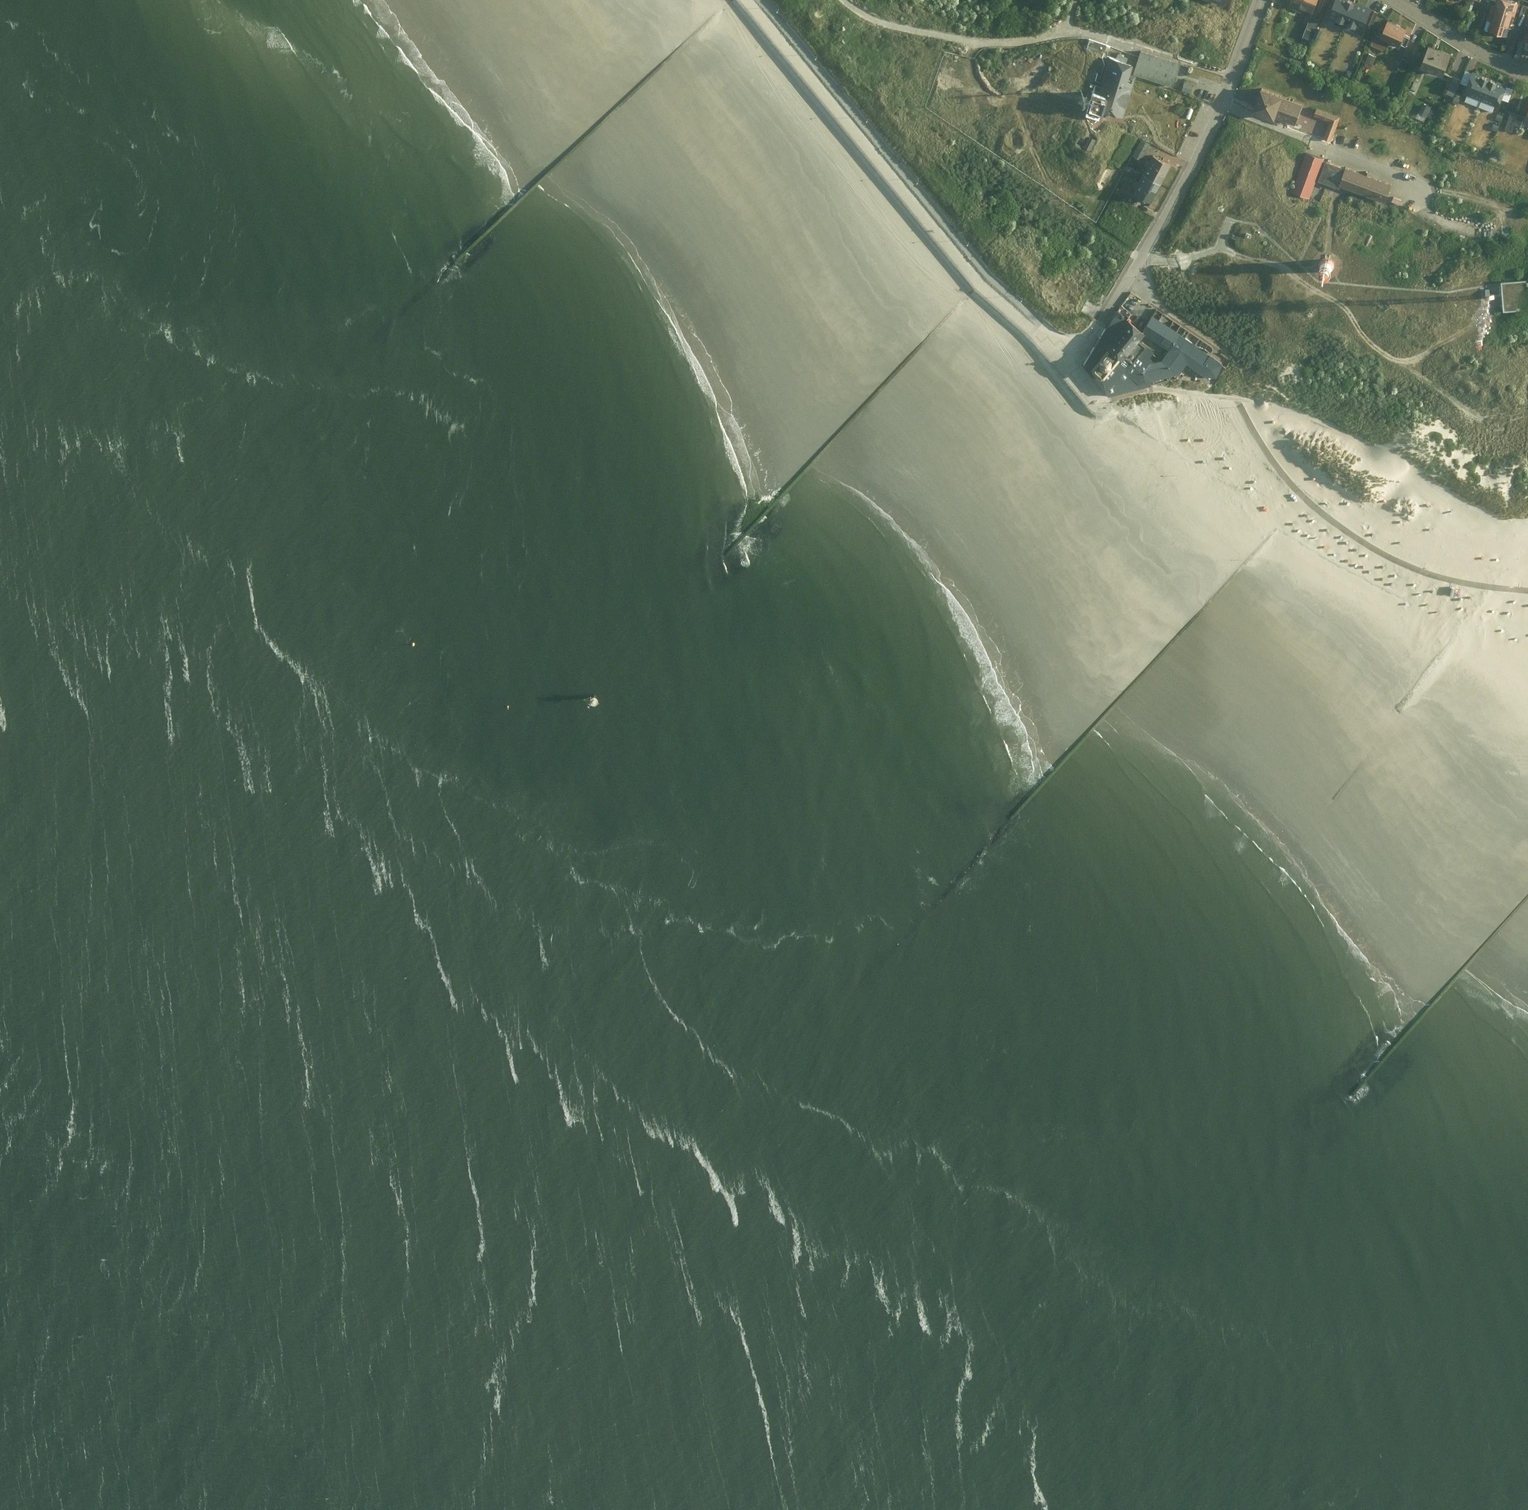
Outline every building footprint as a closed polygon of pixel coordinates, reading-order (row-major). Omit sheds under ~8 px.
[(1287,6),(1313,15),(1318,0),(1289,0),(1287,6)] [(1347,0),(1337,0),(1330,18),(1365,31),(1373,10),(1347,0)] [(1519,10),(1495,3),(1484,36),(1503,42),(1506,31),(1512,33),(1519,10)] [(1527,13),(1527,4),(1524,3),(1519,22),(1525,24),(1527,13)] [(1316,30),(1320,19),(1312,16),(1308,27),(1316,30)] [(1407,28),(1387,21),(1381,38),(1401,46),(1407,28)] [(1518,58),(1527,61),(1527,23),(1518,58)] [(1089,39),(1088,47),(1105,50),(1107,41),(1089,39)] [(1453,57),(1429,49),(1422,69),(1446,77),(1453,57)] [(1181,65),(1142,53),(1134,77),(1173,90),(1181,65)] [(1132,63),(1108,55),(1096,92),(1085,88),(1078,108),(1081,109),(1080,114),(1097,120),(1100,112),(1123,120),(1136,81),(1127,78),(1132,63)] [(1500,81),(1481,74),(1475,91),(1494,98),(1500,81)] [(1455,76),(1449,93),(1456,96),(1462,79),(1455,76)] [(1191,91),(1193,83),(1186,81),(1183,88),(1191,91)] [(1298,128),(1307,107),(1266,90),(1257,111),(1298,128)] [(1425,102),(1419,112),(1427,117),(1433,106),(1425,102)] [(1527,116),(1507,110),(1505,116),(1508,117),(1505,129),(1522,134),(1526,119),(1527,116)] [(1317,111),(1314,118),(1331,124),(1325,140),(1332,143),(1340,120),(1317,111)] [(1085,143),(1092,146),(1096,134),(1088,132),(1085,143)] [(1153,145),(1143,140),(1134,158),(1144,163),(1153,145)] [(1311,198),(1324,161),(1308,155),(1295,193),(1311,198)] [(1173,166),(1156,157),(1146,175),(1164,184),(1173,166)] [(1332,186),(1388,205),(1394,188),(1338,169),(1332,186)] [(1164,184),(1146,175),(1136,194),(1154,203),(1164,184)] [(1030,213),(1025,208),(1020,213),(1025,218),(1030,213)] [(1326,264),(1323,263),(1320,264),(1318,264),(1316,266),(1315,268),(1315,271),(1315,273),(1317,275),(1319,277),(1321,278),(1323,278),(1326,277),(1328,275),(1329,273),(1329,270),(1329,268),(1328,266),(1326,264)] [(1501,281),(1504,312),(1527,310),(1527,285),(1527,278),(1501,281)] [(1140,335),(1122,320),(1107,340),(1085,368),(1110,395),(1117,393),(1148,386),(1178,380),(1212,384),(1224,368),(1201,354),(1203,346),(1155,316),(1141,333),(1163,354),(1148,353),(1134,342),(1140,335)] [(1219,358),(1217,361),(1225,368),(1227,365),(1219,358)]
